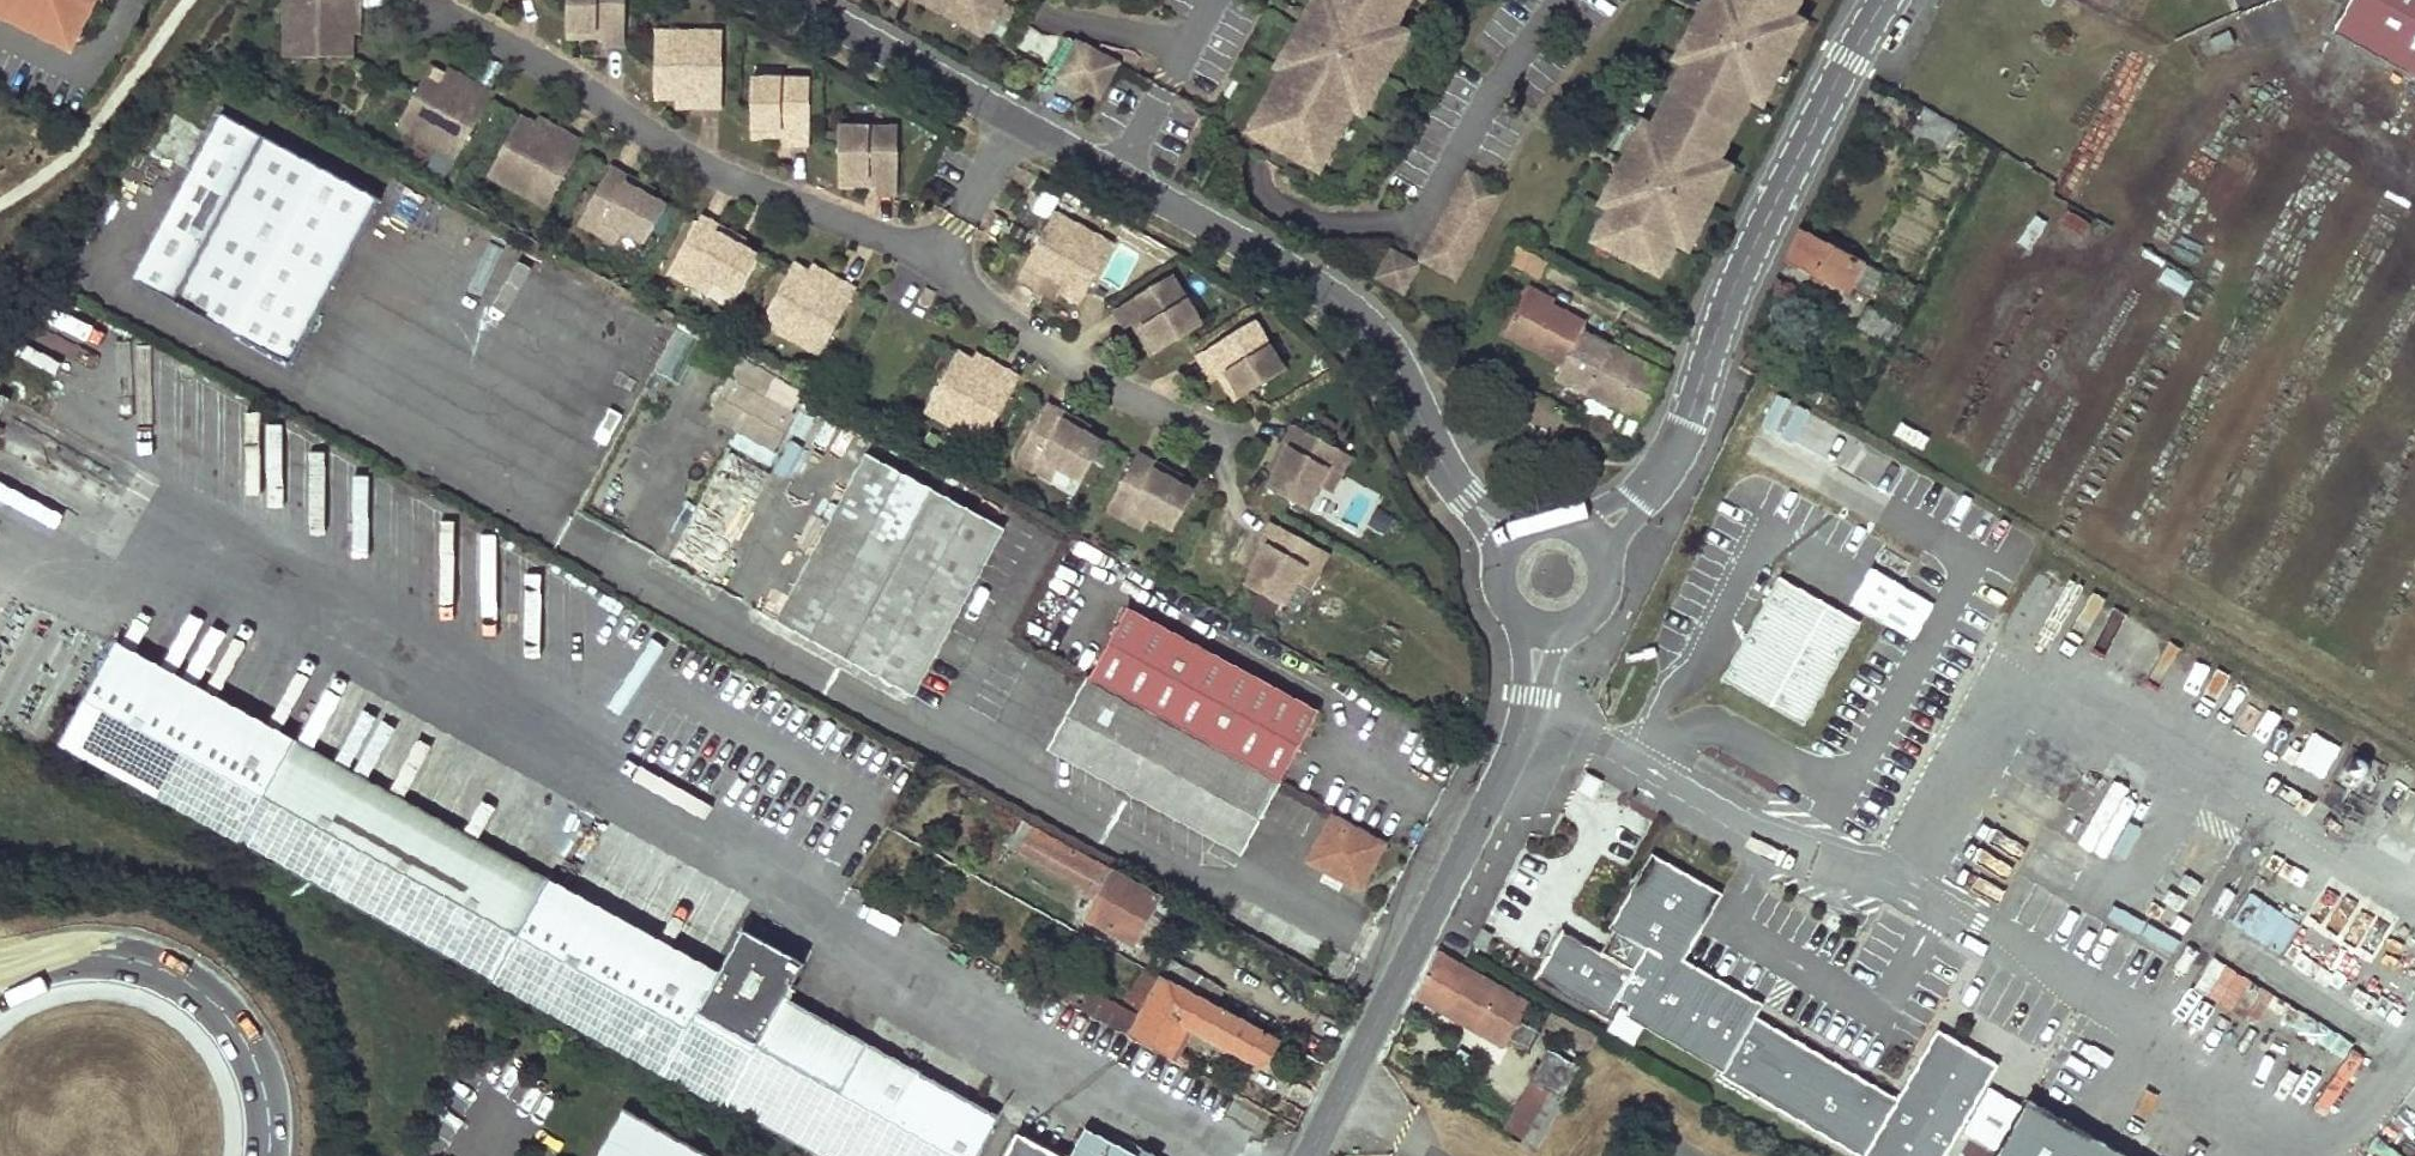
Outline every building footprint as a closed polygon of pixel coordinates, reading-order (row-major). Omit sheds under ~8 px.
[(3,11),(24,21),(26,18),(59,34),(66,20),(80,27),(93,0),(0,0),(0,9),(3,11)] [(294,10),(282,10),(282,58),(350,58),(350,35),(351,13),(358,13),(358,0),(294,0),(294,10)] [(282,10),(294,10),(294,0),(283,0),(282,10)] [(565,31),(601,31),(601,39),(601,47),(623,47),(623,0),(565,0),(565,31)] [(919,3),(920,1),(945,15),(944,18),(965,29),(966,27),(973,13),(988,21),(999,0),(913,0),(919,3)] [(1260,140),(1304,164),(1313,147),(1326,154),(1329,155),(1338,138),(1336,136),(1351,109),(1357,96),(1368,101),(1377,86),(1373,84),(1386,62),(1389,63),(1398,47),(1387,42),(1394,29),(1392,27),(1407,0),(1325,0),(1322,6),(1313,1),(1304,17),(1306,18),(1294,41),(1291,39),(1283,55),(1292,61),(1286,71),(1282,69),(1281,71),(1266,99),(1264,97),(1254,115),(1256,116),(1269,123),(1260,140)] [(1700,9),(1703,10),(1691,33),(1689,31),(1680,47),(1690,52),(1683,66),(1678,77),(1684,80),(1673,100),(1663,120),(1657,117),(1651,128),(1644,142),(1635,137),(1626,153),(1629,154),(1617,177),(1614,176),(1606,192),(1616,197),(1609,210),(1603,221),(1610,225),(1599,245),(1657,275),(1673,243),(1675,244),(1682,231),(1693,236),(1701,220),(1698,218),(1709,196),(1712,197),(1721,181),(1710,176),(1717,163),(1715,162),(1747,98),(1749,99),(1756,86),(1767,92),(1775,75),(1772,74),(1784,52),(1787,53),(1795,37),(1784,31),(1791,18),(1789,17),(1798,0),(1705,0),(1700,9)] [(2334,35),(2414,80),(2414,0),(2353,0),(2334,35)] [(966,27),(981,35),(988,21),(973,13),(966,27)] [(1795,37),(1802,24),(1791,18),(1784,31),(1795,37)] [(58,38),(71,44),(80,27),(66,20),(59,34),(58,38)] [(1398,47),(1405,34),(1394,29),(1387,42),(1398,47)] [(653,32),(653,100),(677,100),(698,100),(698,107),(720,107),(720,43),(700,43),(700,32),(653,32)] [(720,32),(700,32),(700,43),(720,43),(720,32)] [(1116,64),(1076,43),(1058,77),(1098,98),(1116,64)] [(1680,47),(1674,61),(1683,66),(1690,52),(1680,47)] [(1283,55),(1276,69),(1281,71),(1282,69),(1286,71),(1292,61),(1283,55)] [(428,67),(396,127),(437,149),(443,140),(460,149),(491,93),(471,82),(468,89),(442,75),(428,67)] [(446,69),(442,75),(468,89),(471,82),(446,69)] [(1678,77),(1667,97),(1673,100),(1684,80),(1678,77)] [(750,79),(750,130),(786,130),(786,138),(786,146),(807,146),(808,79),(750,79)] [(1756,86),(1749,99),(1760,105),(1767,92),(1756,86)] [(1351,109),(1361,115),(1368,101),(1357,96),(1351,109)] [(1667,97),(1657,117),(1663,120),(1673,100),(1667,97)] [(1911,132),(1942,150),(1956,127),(1924,109),(1911,132)] [(225,114),(134,280),(294,367),(385,201),(225,114)] [(519,116),(486,176),(528,199),(533,189),(550,199),(581,142),(562,132),(558,138),(533,124),(519,116)] [(1256,116),(1247,133),(1260,140),(1269,123),(1256,116)] [(537,118),(533,124),(558,138),(562,132),(537,118)] [(1651,128),(1641,123),(1635,137),(1644,142),(1651,128)] [(838,127),(837,179),(874,179),(874,186),(874,194),(895,195),(896,128),(838,127)] [(443,140),(437,149),(455,159),(460,149),(443,140)] [(1304,164),(1317,171),(1326,154),(1313,147),(1304,164)] [(439,153),(430,169),(450,180),(459,164),(439,153)] [(1717,163),(1710,176),(1721,181),(1728,168),(1717,163)] [(608,167),(577,224),(597,235),(604,223),(620,231),(643,244),(664,206),(648,197),(624,184),(628,178),(608,167)] [(628,178),(624,184),(648,197),(652,191),(628,178)] [(533,189),(528,199),(545,208),(550,199),(533,189)] [(1606,192),(1599,205),(1609,210),(1616,197),(1606,192)] [(1052,213),(1047,222),(1064,232),(1069,222),(1052,213)] [(700,217),(668,273),(689,284),(695,272),(735,294),(756,255),(740,247),(716,233),(719,227),(700,217)] [(1603,221),(1593,242),(1599,245),(1610,225),(1603,221)] [(1047,222),(1016,278),(1036,289),(1039,283),(1058,293),(1078,304),(1111,245),(1069,222),(1064,232),(1047,222)] [(604,223),(597,235),(613,244),(620,231),(604,223)] [(719,227),(716,233),(740,247),(743,241),(719,227)] [(1675,244),(1686,249),(1693,236),(1682,231),(1675,244)] [(1830,237),(1827,244),(1800,231),(1786,258),(1848,289),(1851,284),(1871,294),(1881,273),(1850,256),(1853,249),(1830,237)] [(1551,265),(1525,251),(1516,268),(1542,281),(1551,265)] [(1416,266),(1390,252),(1375,278),(1401,293),(1416,266)] [(792,264),(759,323),(801,346),(806,337),(824,346),(854,290),(835,279),(831,286),(807,272),(792,264)] [(810,266),(807,272),(831,286),(835,279),(810,266)] [(695,272),(689,284),(728,306),(735,294),(695,272)] [(1131,325),(1137,321),(1156,352),(1200,325),(1170,276),(1113,310),(1124,329),(1131,325)] [(1036,289),(1055,299),(1058,293),(1039,283),(1036,289)] [(1510,338),(1571,370),(1565,381),(1593,395),(1616,351),(1586,336),(1590,327),(1532,296),(1510,338)] [(1897,321),(1868,306),(1858,325),(1887,339),(1897,321)] [(1137,321),(1131,325),(1150,356),(1156,352),(1137,321)] [(1252,321),(1196,356),(1207,375),(1214,370),(1220,366),(1239,398),(1283,371),(1252,321)] [(679,386),(700,343),(677,331),(655,375),(679,386)] [(806,337),(801,346),(818,356),(824,346),(806,337)] [(1638,419),(1662,374),(1616,351),(1593,395),(1638,419)] [(955,352),(923,412),(964,434),(970,425),(987,434),(1018,378),(998,367),(995,374),(970,360),(955,352)] [(974,354),(970,360),(995,374),(998,367),(974,354)] [(1233,402),(1239,398),(1220,366),(1214,370),(1233,402)] [(791,414),(731,380),(714,413),(773,446),(791,414)] [(1809,496),(1848,426),(1764,380),(1725,450),(1809,496)] [(1044,404),(1014,461),(1034,472),(1040,460),(1056,468),(1080,481),(1101,443),(1085,434),(1061,421),(1064,415),(1044,404)] [(1557,406),(1553,413),(1571,422),(1575,416),(1557,406)] [(1064,415),(1061,421),(1085,434),(1088,428),(1064,415)] [(1894,438),(1922,447),(1928,431),(1899,421),(1894,438)] [(970,425),(964,434),(982,444),(987,434),(970,425)] [(1274,473),(1265,489),(1304,510),(1317,485),(1326,470),(1338,477),(1349,457),(1292,426),(1281,445),(1287,449),(1274,473)] [(1281,445),(1268,469),(1274,473),(1287,449),(1281,445)] [(1136,453),(1105,511),(1125,522),(1131,509),(1147,518),(1171,531),(1192,492),(1176,484),(1152,470),(1156,464),(1136,453)] [(1005,532),(867,459),(777,622),(915,697),(1005,532)] [(1040,460),(1034,472),(1049,481),(1056,468),(1040,460)] [(1156,464),(1152,470),(1176,484),(1179,477),(1156,464)] [(1338,477),(1326,470),(1317,485),(1329,492),(1338,477)] [(1131,509),(1125,522),(1140,530),(1147,518),(1131,509)] [(1327,554),(1270,523),(1259,542),(1265,546),(1252,570),(1243,586),(1282,607),(1295,583),(1303,567),(1316,574),(1327,554)] [(1246,567),(1252,570),(1265,546),(1259,542),(1246,567)] [(1848,603),(1915,637),(1936,596),(1869,563),(1848,603)] [(1303,567),(1295,583),(1307,589),(1316,574),(1303,567)] [(1785,577),(1727,676),(1807,723),(1865,624),(1785,577)] [(1319,709),(1132,606),(1095,675),(1284,781),(1319,709)] [(104,659),(283,758),(294,737),(115,639),(104,659)] [(283,758),(104,659),(60,740),(664,1072),(708,992),(538,898),(283,758)] [(1095,675),(1088,672),(1047,749),(1247,857),(1284,781),(1095,675)] [(2321,775),(2339,744),(2314,729),(2295,761),(2321,775)] [(549,878),(294,737),(283,758),(538,898),(549,878)] [(1591,772),(1580,790),(1595,799),(1606,781),(1591,772)] [(1158,897),(984,801),(971,823),(1098,893),(1085,918),(1132,944),(1158,897)] [(1386,844),(1336,817),(1313,862),(1363,888),(1386,844)] [(1602,951),(1561,928),(1533,978),(1607,1020),(1619,999),(1633,1007),(1630,1012),(1727,1067),(1740,1044),(1737,1037),(1740,1031),(1747,1031),(1761,1008),(1677,960),(1716,890),(1658,856),(1616,927),(1629,935),(1615,959),(1602,951)] [(719,972),(549,878),(538,898),(708,992),(719,972)] [(2278,953),(2300,921),(2250,888),(2229,921),(2278,953)] [(2145,937),(2173,949),(2179,935),(2151,924),(2145,937)] [(1493,932),(1482,927),(1474,943),(1485,948),(1493,932)] [(1616,927),(1602,951),(1615,959),(1629,935),(1616,927)] [(708,992),(664,1072),(725,1106),(726,1103),(760,1042),(770,1024),(784,999),(804,962),(743,929),(719,972),(708,992)] [(1517,1016),(1525,1003),(1435,952),(1414,993),(1503,1041),(1505,1037),(1526,1049),(1538,1027),(1517,1016)] [(2194,987),(2256,1021),(2273,989),(2212,955),(2194,987)] [(1201,971),(1173,956),(1165,970),(1193,985),(1201,971)] [(1142,1017),(1064,975),(1055,997),(1169,1059),(1190,1029),(1263,1066),(1277,1045),(1141,971),(1127,994),(1147,1007),(1142,1017)] [(784,999),(770,1024),(860,1073),(874,1048),(784,999)] [(770,1024),(760,1042),(726,1103),(811,1150),(808,1155),(981,1155),(1001,1118),(874,1048),(860,1073),(770,1024)] [(1737,1037),(1740,1044),(1747,1031),(1740,1031),(1737,1037)] [(1531,1124),(1522,1139),(1538,1148),(1582,1068),(1550,1051),(1532,1081),(1536,1084),(1517,1117),(1531,1124)] [(1536,1084),(1532,1081),(1502,1130),(1522,1139),(1531,1124),(1517,1117),(1536,1084)] [(2030,1098),(1997,1155),(2133,1155),(2030,1098)] [(619,1103),(588,1155),(716,1155),(619,1103)] [(1847,1103),(1831,1134),(1868,1155),(1895,1155),(1906,1136),(1892,1129),(1883,1145),(1851,1127),(1861,1111),(1847,1103)] [(1089,1128),(1073,1155),(1139,1155),(1089,1128)] [(2364,1155),(2406,1155),(2378,1133),(2360,1153),(2364,1155)]
